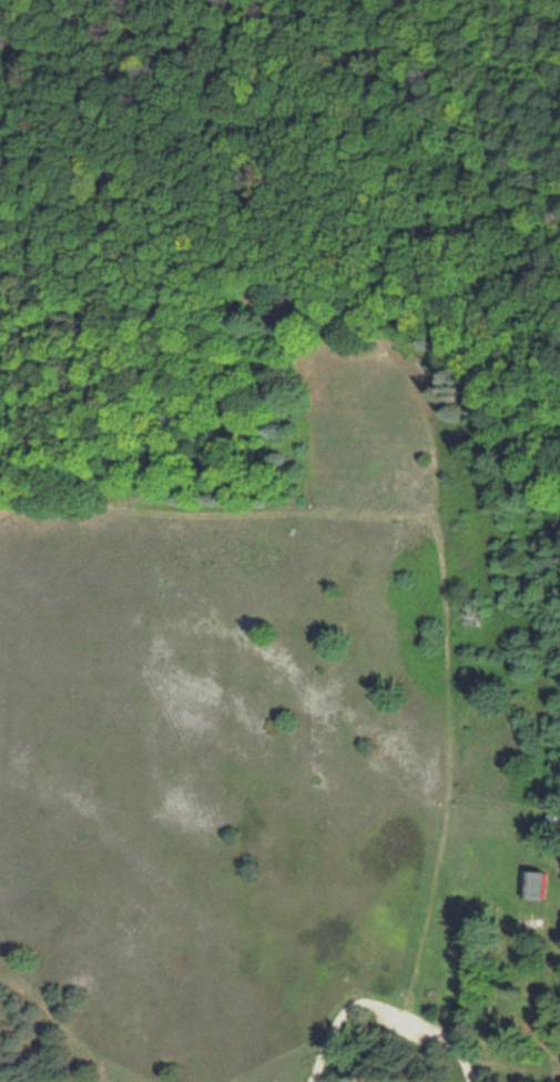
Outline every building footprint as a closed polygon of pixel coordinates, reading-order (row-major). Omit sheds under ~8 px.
[(541,897),(541,869),(521,869),(521,897),(541,897)]
